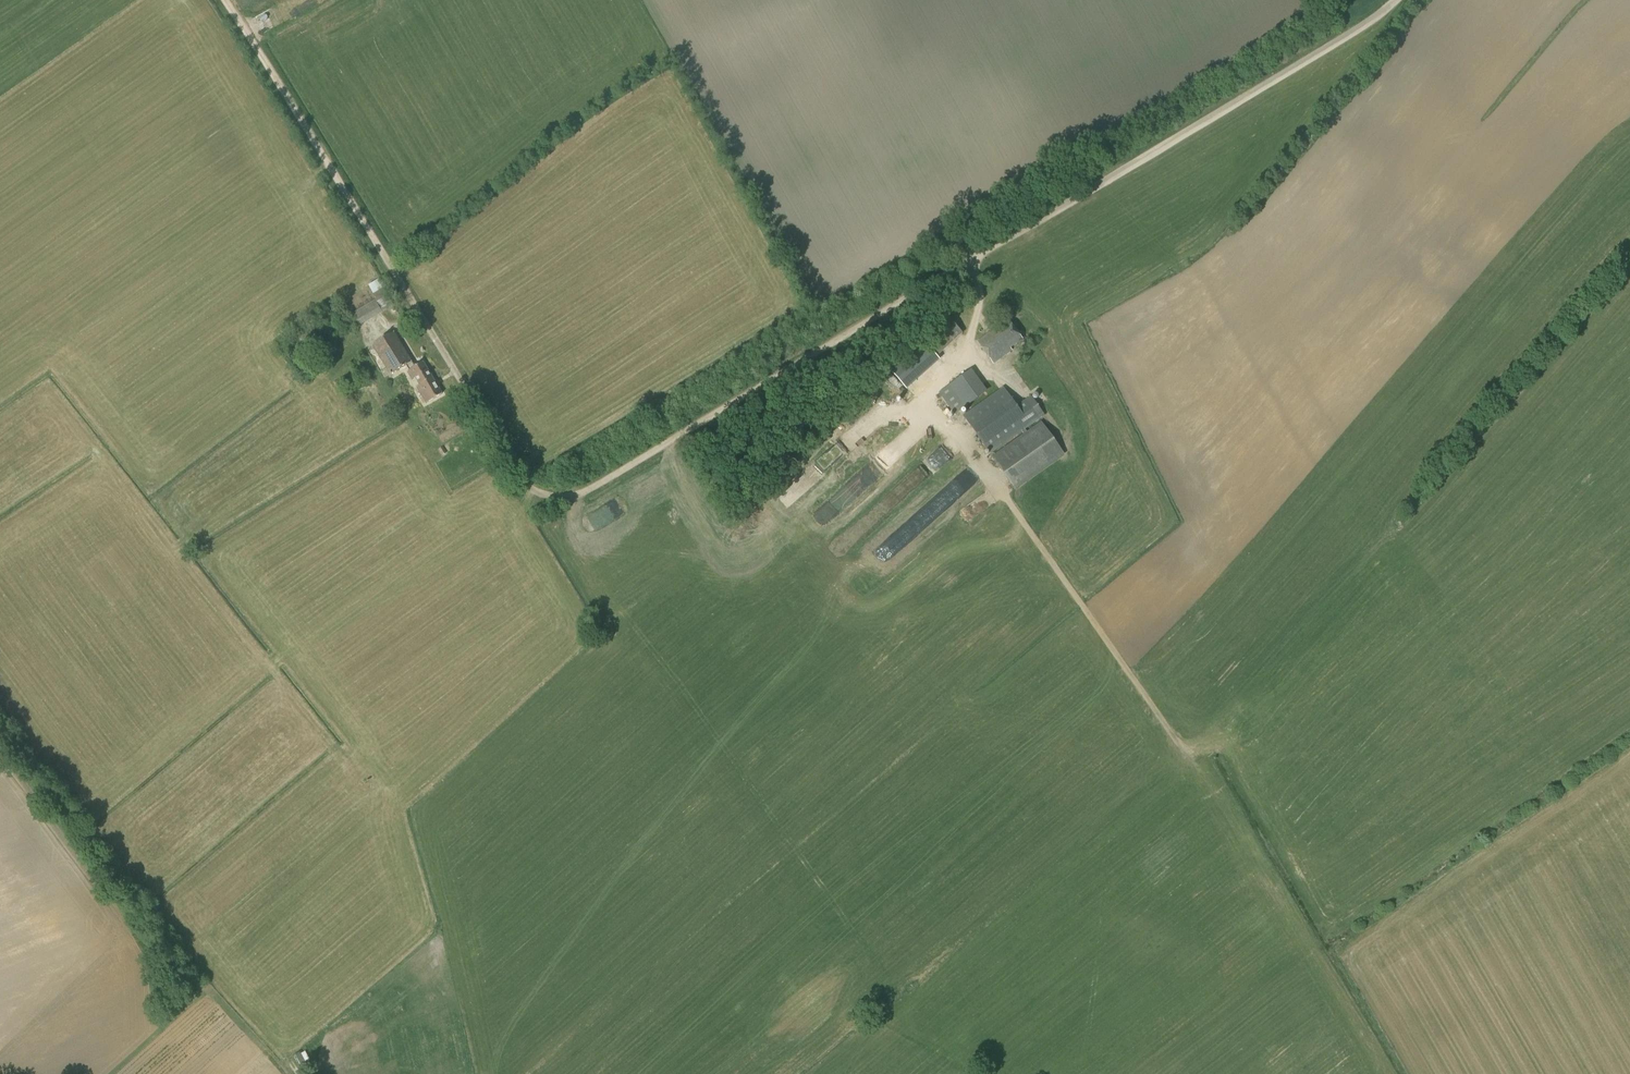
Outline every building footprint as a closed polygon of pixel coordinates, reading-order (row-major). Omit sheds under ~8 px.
[(352,314),(356,319),(359,326),(380,313),(395,304),(380,279),(369,286),(377,299),(352,314)] [(962,333),(947,316),(946,315),(920,338),(936,357),(962,333)] [(1009,323),(997,332),(995,329),(977,343),(994,365),(1012,352),(1010,350),(1023,340),(1009,323)] [(424,363),(415,369),(394,333),(373,346),(390,375),(406,366),(410,372),(408,373),(413,382),(416,380),(420,386),(433,378),(424,363)] [(1059,352),(1052,355),(1055,362),(1062,360),(1059,352)] [(1061,376),(1070,371),(1064,361),(1055,366),(1061,376)] [(953,418),(988,393),(973,371),(938,394),(953,418)] [(417,388),(426,403),(442,394),(433,378),(420,386),(417,388)] [(1016,405),(1003,386),(963,415),(990,454),(1045,416),(1031,396),(1016,405)] [(1015,490),(1064,455),(1041,421),(991,456),(1015,490)] [(888,512),(914,496),(906,484),(881,499),(888,512)]
